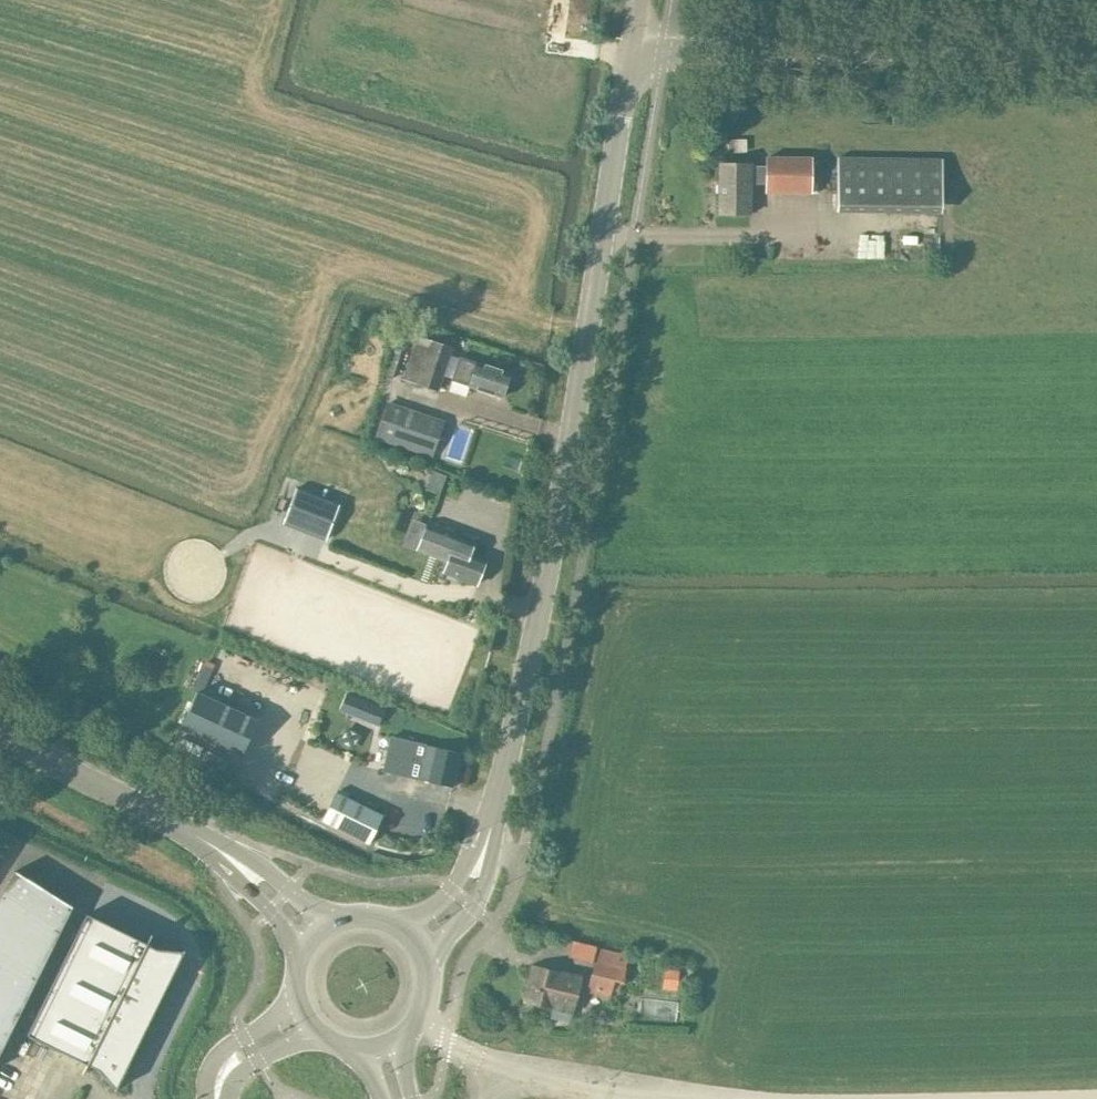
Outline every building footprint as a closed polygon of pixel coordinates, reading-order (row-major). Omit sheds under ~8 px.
[(810,159),(765,158),(765,194),(809,195),(810,159)] [(941,213),(942,160),(836,158),(835,211),(941,213)] [(751,215),(751,165),(719,164),(718,214),(751,215)] [(453,348),(415,337),(403,380),(441,390),(453,348)] [(452,381),(469,387),(503,398),(510,373),(459,357),(452,381)] [(445,420),(387,401),(375,440),(433,458),(445,420)] [(298,488),(284,524),(325,540),(339,503),(298,488)] [(484,565),(471,560),(476,548),(426,528),(418,549),(448,560),(443,573),(476,586),(484,565)] [(179,728),(241,757),(253,730),(258,720),(221,702),(196,691),(179,728)] [(346,693),(340,710),(378,725),(384,708),(346,693)] [(459,753),(425,745),(418,779),(452,787),(459,753)] [(322,821),(369,844),(384,815),(336,792),(322,821)] [(0,898),(0,1046),(3,1048),(74,905),(18,870),(0,898)] [(87,914),(27,1035),(87,1064),(83,1074),(84,1074),(88,1065),(91,1067),(91,1066),(97,1069),(115,1088),(114,1089),(116,1090),(185,950),(183,950),(182,951),(156,949),(151,946),(151,945),(148,944),(152,935),(151,934),(147,943),(87,914)] [(625,965),(595,959),(589,992),(612,996),(615,982),(622,983),(625,965)] [(581,977),(533,966),(525,1002),(573,1013),(581,977)]
